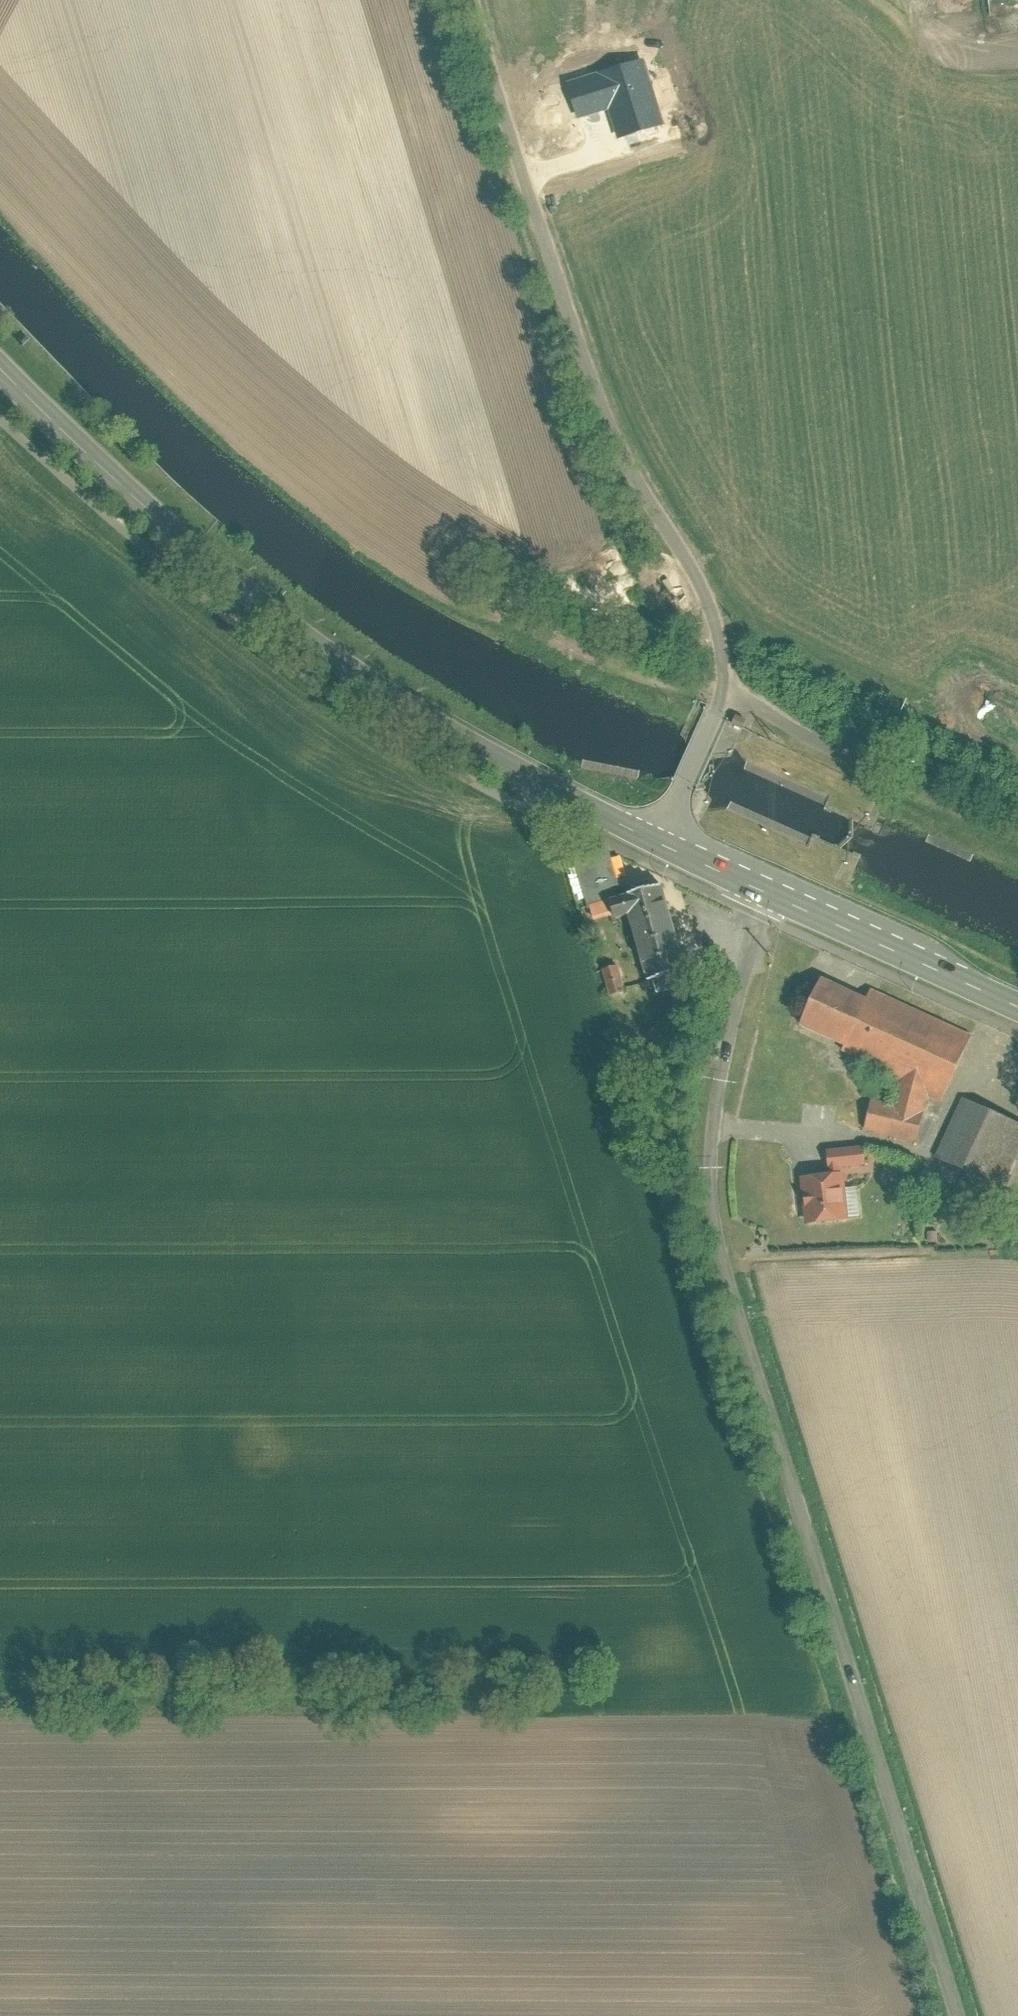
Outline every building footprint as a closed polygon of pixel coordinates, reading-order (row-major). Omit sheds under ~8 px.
[(654,127),(646,89),(623,94),(623,92),(612,94),(620,135),(654,127)] [(590,908),(613,901),(608,885),(619,881),(609,849),(575,859),(590,908)] [(631,914),(651,982),(695,968),(669,883),(613,901),(618,918),(631,914)] [(620,957),(597,964),(610,1006),(633,999),(620,957)] [(848,1046),(869,1001),(825,980),(804,1025),(848,1046)] [(875,1102),(866,1131),(918,1146),(929,1099),(944,1105),(970,1049),(975,1039),(874,990),(869,1001),(848,1046),(846,1053),(900,1080),(893,1106),(875,1102)] [(939,1174),(991,1200),(1017,1148),(1017,1127),(975,1105),(939,1174)] [(804,1180),(810,1232),(852,1228),(848,1187),(869,1185),(866,1155),(832,1158),(834,1177),(804,1180)]
